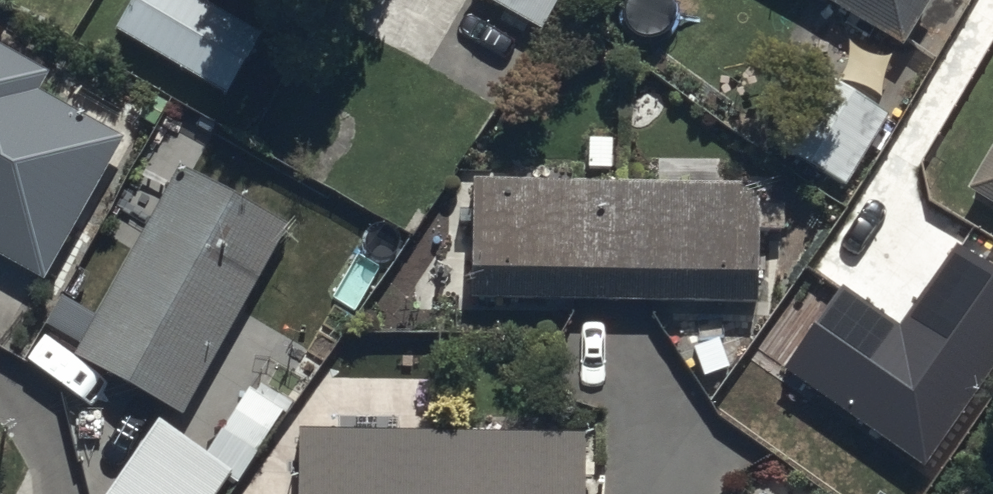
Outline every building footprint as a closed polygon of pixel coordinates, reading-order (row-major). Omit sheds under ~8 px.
[(111,40),(221,105),(256,44),(199,11),(206,0),(134,0),(111,40)] [(545,43),(570,0),(471,0),(545,43)] [(904,58),(934,7),(922,0),(806,0),(904,58)] [(44,289),(120,150),(37,105),(48,85),(0,59),(0,265),(44,289)] [(888,128),(813,82),(772,149),(847,195),(888,128)] [(964,203),(992,220),(992,152),(964,203)] [(287,237),(178,180),(77,373),(186,431),(287,237)] [(473,197),(474,312),(754,311),(754,243),(783,243),(783,217),(759,217),(759,196),(473,197)] [(956,243),(900,324),(842,284),(784,368),(926,465),(992,368),(992,268),(956,243)] [(121,493),(230,493),(233,490),(239,493),(294,413),(259,389),(203,470),(159,439),(121,493)] [(302,436),(302,493),(589,493),(589,490),(597,490),(597,475),(589,475),(589,438),(302,436)]
